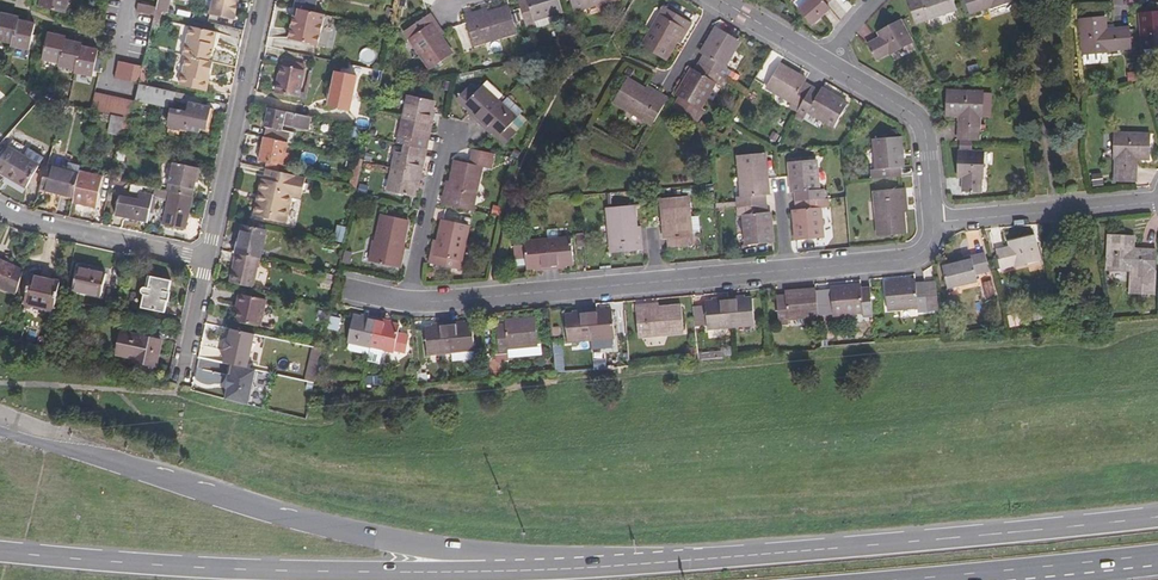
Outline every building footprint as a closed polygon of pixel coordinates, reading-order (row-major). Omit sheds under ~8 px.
[(54,13),(62,15),(65,0),(39,0),(37,9),(54,13)] [(153,11),(165,14),(168,0),(156,0),(154,8),(153,11)] [(237,0),(211,0),(208,17),(232,22),(235,9),(237,0)] [(305,13),(308,0),(290,0),(288,9),(292,10),(295,10),(305,13)] [(528,27),(537,24),(536,20),(564,11),(561,0),(520,0),(528,27)] [(575,11),(611,0),(572,0),(575,11)] [(799,9),(814,25),(832,9),(828,4),(833,0),(809,0),(799,9)] [(908,1),(913,17),(926,12),(929,19),(958,10),(954,0),(910,0),(908,1)] [(972,13),(993,6),(993,7),(1014,0),(967,0),(972,13)] [(152,16),(153,11),(154,8),(138,4),(136,13),(152,16)] [(474,12),(466,15),(475,45),(518,32),(510,6),(489,12),(476,16),(474,12)] [(693,23),(666,7),(643,45),(667,59),(678,41),(685,28),(689,30),(693,23)] [(285,41),(314,47),(321,16),(305,13),(295,10),(294,17),(290,16),(288,27),(285,41)] [(165,14),(153,11),(152,16),(150,25),(162,27),(165,14)] [(431,13),(406,30),(431,68),(453,53),(441,35),(433,23),(437,21),(431,13)] [(1141,15),(1144,48),(1157,47),(1157,13),(1141,15)] [(8,45),(13,22),(14,19),(0,16),(0,43),(8,45)] [(1107,17),(1081,19),(1084,53),(1110,51),(1109,49),(1131,47),(1130,27),(1116,28),(1117,32),(1108,32),(1107,17)] [(913,42),(901,20),(879,32),(882,38),(879,40),(878,38),(869,43),(878,59),(890,52),(891,54),(913,42)] [(441,35),(444,33),(437,21),(433,23),(441,35)] [(25,52),(31,26),(13,22),(8,45),(7,48),(25,52)] [(211,43),(214,33),(179,26),(172,55),(175,56),(168,85),(203,93),(210,64),(207,63),(210,51),(211,43)] [(681,97),(674,108),(699,122),(706,110),(702,108),(716,83),(720,85),(729,68),(726,67),(741,41),(717,27),(701,54),(704,55),(696,70),(693,69),(677,95),(681,97)] [(685,28),(678,41),(681,43),(689,30),(685,28)] [(38,62),(55,66),(60,43),(61,39),(44,35),(38,62)] [(55,66),(55,68),(71,72),(76,49),(77,46),(60,43),(55,66)] [(1144,48),(1150,57),(1157,56),(1157,47),(1144,48)] [(76,49),(71,72),(71,73),(88,77),(94,53),(76,49)] [(274,77),(271,94),(292,99),(293,92),(299,66),(279,62),(278,67),(277,67),(274,77)] [(111,81),(119,82),(123,65),(115,63),(111,81)] [(807,79),(781,64),(767,87),(794,103),(791,107),(806,116),(809,112),(834,127),(848,104),(822,88),(821,91),(806,82),(807,79)] [(119,82),(127,84),(131,66),(123,65),(119,82)] [(357,77),(359,69),(341,65),(339,73),(357,77)] [(127,84),(136,86),(138,77),(140,69),(131,66),(127,84)] [(322,110),(332,112),(333,109),(345,112),(352,78),(330,74),(324,104),(322,110)] [(0,95),(10,83),(0,75),(0,95)] [(138,77),(136,86),(148,89),(150,80),(138,77)] [(647,90),(628,79),(614,102),(653,124),(668,98),(661,94),(659,97),(647,90)] [(483,85),(499,100),(504,95),(488,80),(483,85)] [(472,84),(458,98),(471,110),(476,115),(474,117),(481,123),(501,102),(499,100),(483,85),(478,91),(472,84)] [(198,107),(200,100),(148,89),(136,86),(134,99),(158,104),(160,99),(184,104),(182,113),(167,110),(163,126),(174,129),(193,133),(194,129),(199,130),(202,119),(204,119),(206,114),(207,109),(198,107)] [(649,87),(647,90),(659,97),(661,94),(649,87)] [(984,91),(949,90),(948,116),(963,116),(963,125),(960,125),(960,138),(981,138),(981,117),(983,117),(984,91)] [(300,100),(302,93),(293,92),(292,99),(300,100)] [(88,111),(97,113),(100,96),(91,94),(88,111)] [(434,101),(409,95),(404,118),(429,123),(432,124),(434,116),(431,115),(432,108),(434,101)] [(100,96),(97,113),(99,114),(104,115),(108,98),(100,96)] [(115,99),(108,98),(104,115),(111,116),(115,99)] [(509,98),(503,104),(518,118),(524,112),(509,98)] [(123,101),(115,99),(111,116),(119,118),(123,101)] [(122,118),(129,120),(132,103),(123,101),(119,118),(122,118)] [(501,102),(481,123),(487,128),(489,126),(494,132),(507,144),(518,132),(511,126),(518,118),(503,104),(501,102)] [(305,131),(307,119),(264,109),(261,122),(258,139),(260,139),(273,142),(277,125),(305,131)] [(109,138),(117,140),(118,136),(122,118),(119,118),(111,116),(104,115),(99,114),(98,121),(108,123),(106,131),(110,132),(109,138)] [(122,118),(118,136),(125,138),(129,120),(122,118)] [(426,150),(429,141),(425,140),(429,123),(404,118),(400,134),(408,136),(406,145),(426,150)] [(173,135),(174,129),(163,126),(162,133),(173,135)] [(1151,133),(1116,133),(1115,158),(1117,158),(1116,180),(1136,181),(1137,168),(1134,168),(1135,159),(1150,159),(1151,133)] [(902,137),(874,139),(877,169),(873,169),(874,178),(902,176),(901,166),(904,166),(902,137)] [(281,153),(283,144),(273,142),(260,139),(258,148),(255,161),(265,163),(281,167),(285,154),(284,154),(281,153)] [(973,140),(962,140),(962,149),(973,149),(973,140)] [(424,159),(426,150),(406,145),(399,144),(393,169),(418,174),(422,158),(424,159)] [(20,191),(35,170),(6,150),(0,158),(0,177),(3,179),(20,191)] [(446,195),(444,204),(474,210),(482,166),(490,168),(493,153),(475,150),(472,164),(457,160),(453,181),(450,196),(446,195)] [(985,151),(959,151),(959,176),(966,176),(966,181),(964,181),(964,190),(982,191),(982,177),(984,177),(985,151)] [(768,153),(739,156),(743,196),(738,196),(739,216),(745,215),(747,245),(776,242),(773,211),(769,212),(768,195),(771,194),(768,153)] [(818,159),(789,162),(791,193),(795,192),(797,209),(793,210),(796,240),(825,237),(822,207),(827,207),(825,189),(821,190),(818,159)] [(167,194),(190,198),(192,186),(196,169),(171,163),(165,193),(167,194)] [(280,174),(281,167),(265,163),(263,170),(280,174)] [(44,164),(38,188),(55,192),(72,196),(78,172),(44,164)] [(298,194),(302,179),(280,174),(263,170),(261,169),(258,180),(257,179),(253,196),(249,216),(282,224),(288,198),(290,192),(298,194)] [(418,174),(393,169),(388,191),(413,196),(415,188),(417,182),(419,182),(421,175),(418,174)] [(72,196),(71,201),(84,205),(94,207),(101,177),(78,172),(72,196)] [(906,188),(876,191),(880,236),(907,233),(905,212),(903,197),(907,197),(906,188)] [(297,200),(298,194),(290,192),(288,198),(297,200)] [(127,220),(140,222),(146,196),(135,193),(133,202),(117,198),(113,217),(127,220)] [(186,215),(190,198),(167,194),(161,225),(183,230),(186,215)] [(689,196),(663,199),(666,239),(669,238),(670,248),(698,245),(698,236),(693,236),(689,196)] [(636,206),(608,208),(612,253),(643,250),(643,242),(639,242),(637,227),(636,206)] [(410,220),(383,214),(377,241),(375,241),(370,261),(402,268),(406,247),(404,246),(410,220)] [(471,225),(444,219),(439,240),(436,254),(433,254),(431,263),(461,269),(471,225)] [(338,239),(344,241),(347,226),(341,224),(338,239)] [(255,261),(262,231),(237,225),(230,256),(255,261)] [(970,246),(960,248),(962,257),(985,252),(980,229),(966,232),(970,246)] [(1006,248),(997,250),(1002,268),(1015,264),(1016,266),(1040,259),(1034,235),(1010,242),(1012,248),(1007,250),(1006,248)] [(1136,236),(1110,235),(1108,270),(1132,271),(1131,293),(1155,295),(1155,293),(1156,293),(1157,272),(1156,272),(1157,251),(1143,251),(1143,253),(1135,252),(1136,236)] [(573,237),(526,241),(528,268),(536,267),(542,266),(543,269),(561,267),(561,264),(568,263),(575,263),(573,237)] [(958,264),(943,267),(949,288),(977,281),(976,274),(989,271),(985,254),(972,257),(973,260),(958,264)] [(224,285),(248,290),(255,261),(230,256),(228,268),(224,285)] [(13,296),(21,272),(4,265),(0,263),(0,290),(13,296)] [(70,291),(98,297),(103,276),(90,273),(75,270),(70,291)] [(21,304),(50,310),(56,283),(42,280),(27,277),(21,304)] [(137,307),(160,312),(163,298),(167,281),(146,277),(144,287),(140,287),(137,290),(137,293),(139,295),(137,307)] [(886,283),(888,310),(918,308),(918,313),(935,312),(934,300),(927,300),(926,284),(926,283),(917,283),(916,280),(886,283)] [(934,300),(935,312),(940,311),(938,283),(926,284),(927,300),(934,300)] [(862,286),(832,288),(834,315),(864,313),(864,317),(873,317),(871,287),(862,288),(862,286)] [(786,295),(776,296),(779,325),(789,324),(789,319),(818,316),(815,290),(785,293),(786,295)] [(234,305),(233,311),(231,322),(256,327),(262,300),(234,295),(233,298),(232,304),(234,305)] [(713,302),(705,302),(708,328),(755,324),(752,298),(745,299),(738,300),(738,297),(720,299),(720,301),(713,302)] [(646,306),(636,307),(639,337),(685,332),(682,306),(660,308),(646,309),(646,306)] [(573,315),(566,316),(568,342),(615,337),(613,311),(605,312),(598,312),(598,310),(579,312),(579,315),(573,315)] [(361,318),(353,317),(348,344),(395,353),(395,351),(406,353),(410,337),(398,334),(400,326),(393,325),(386,324),(386,321),(368,318),(368,320),(361,318)] [(506,324),(497,324),(499,354),(509,353),(509,348),(538,345),(536,319),(506,321),(506,324)] [(434,328),(426,328),(428,354),(452,353),(449,323),(441,324),(441,327),(434,328)] [(459,323),(449,323),(452,353),(452,361),(476,359),(473,324),(465,325),(459,325),(459,323)] [(235,363),(253,367),(261,333),(233,327),(232,333),(231,340),(229,348),(226,361),(235,363)] [(154,358),(157,342),(117,334),(112,357),(129,360),(128,366),(151,371),(154,358)] [(317,365),(320,353),(313,351),(310,363),(317,365)] [(254,403),(261,368),(253,367),(235,363),(234,368),(233,374),(230,386),(228,398),(254,403)]
